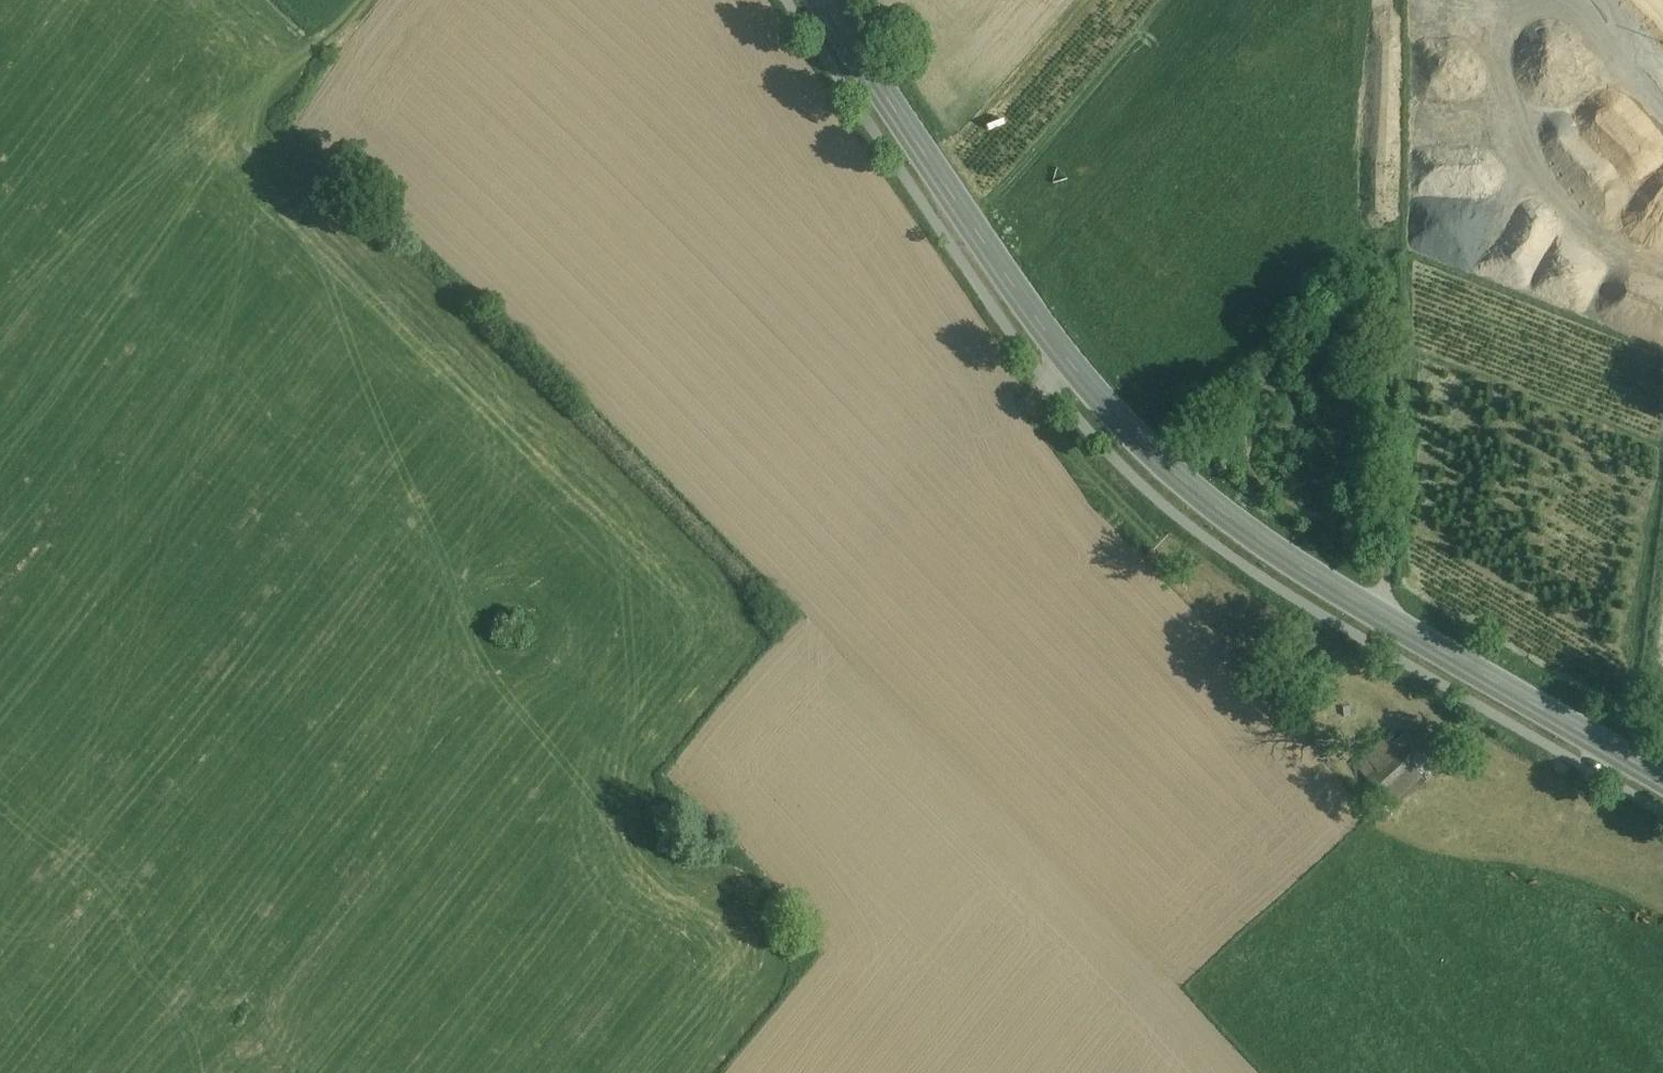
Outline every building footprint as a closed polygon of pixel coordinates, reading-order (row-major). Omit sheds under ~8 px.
[(1419,751),(1404,734),(1392,745),(1407,762),(1419,751)] [(1407,762),(1392,745),(1385,738),(1354,766),(1376,790),(1407,762)]
